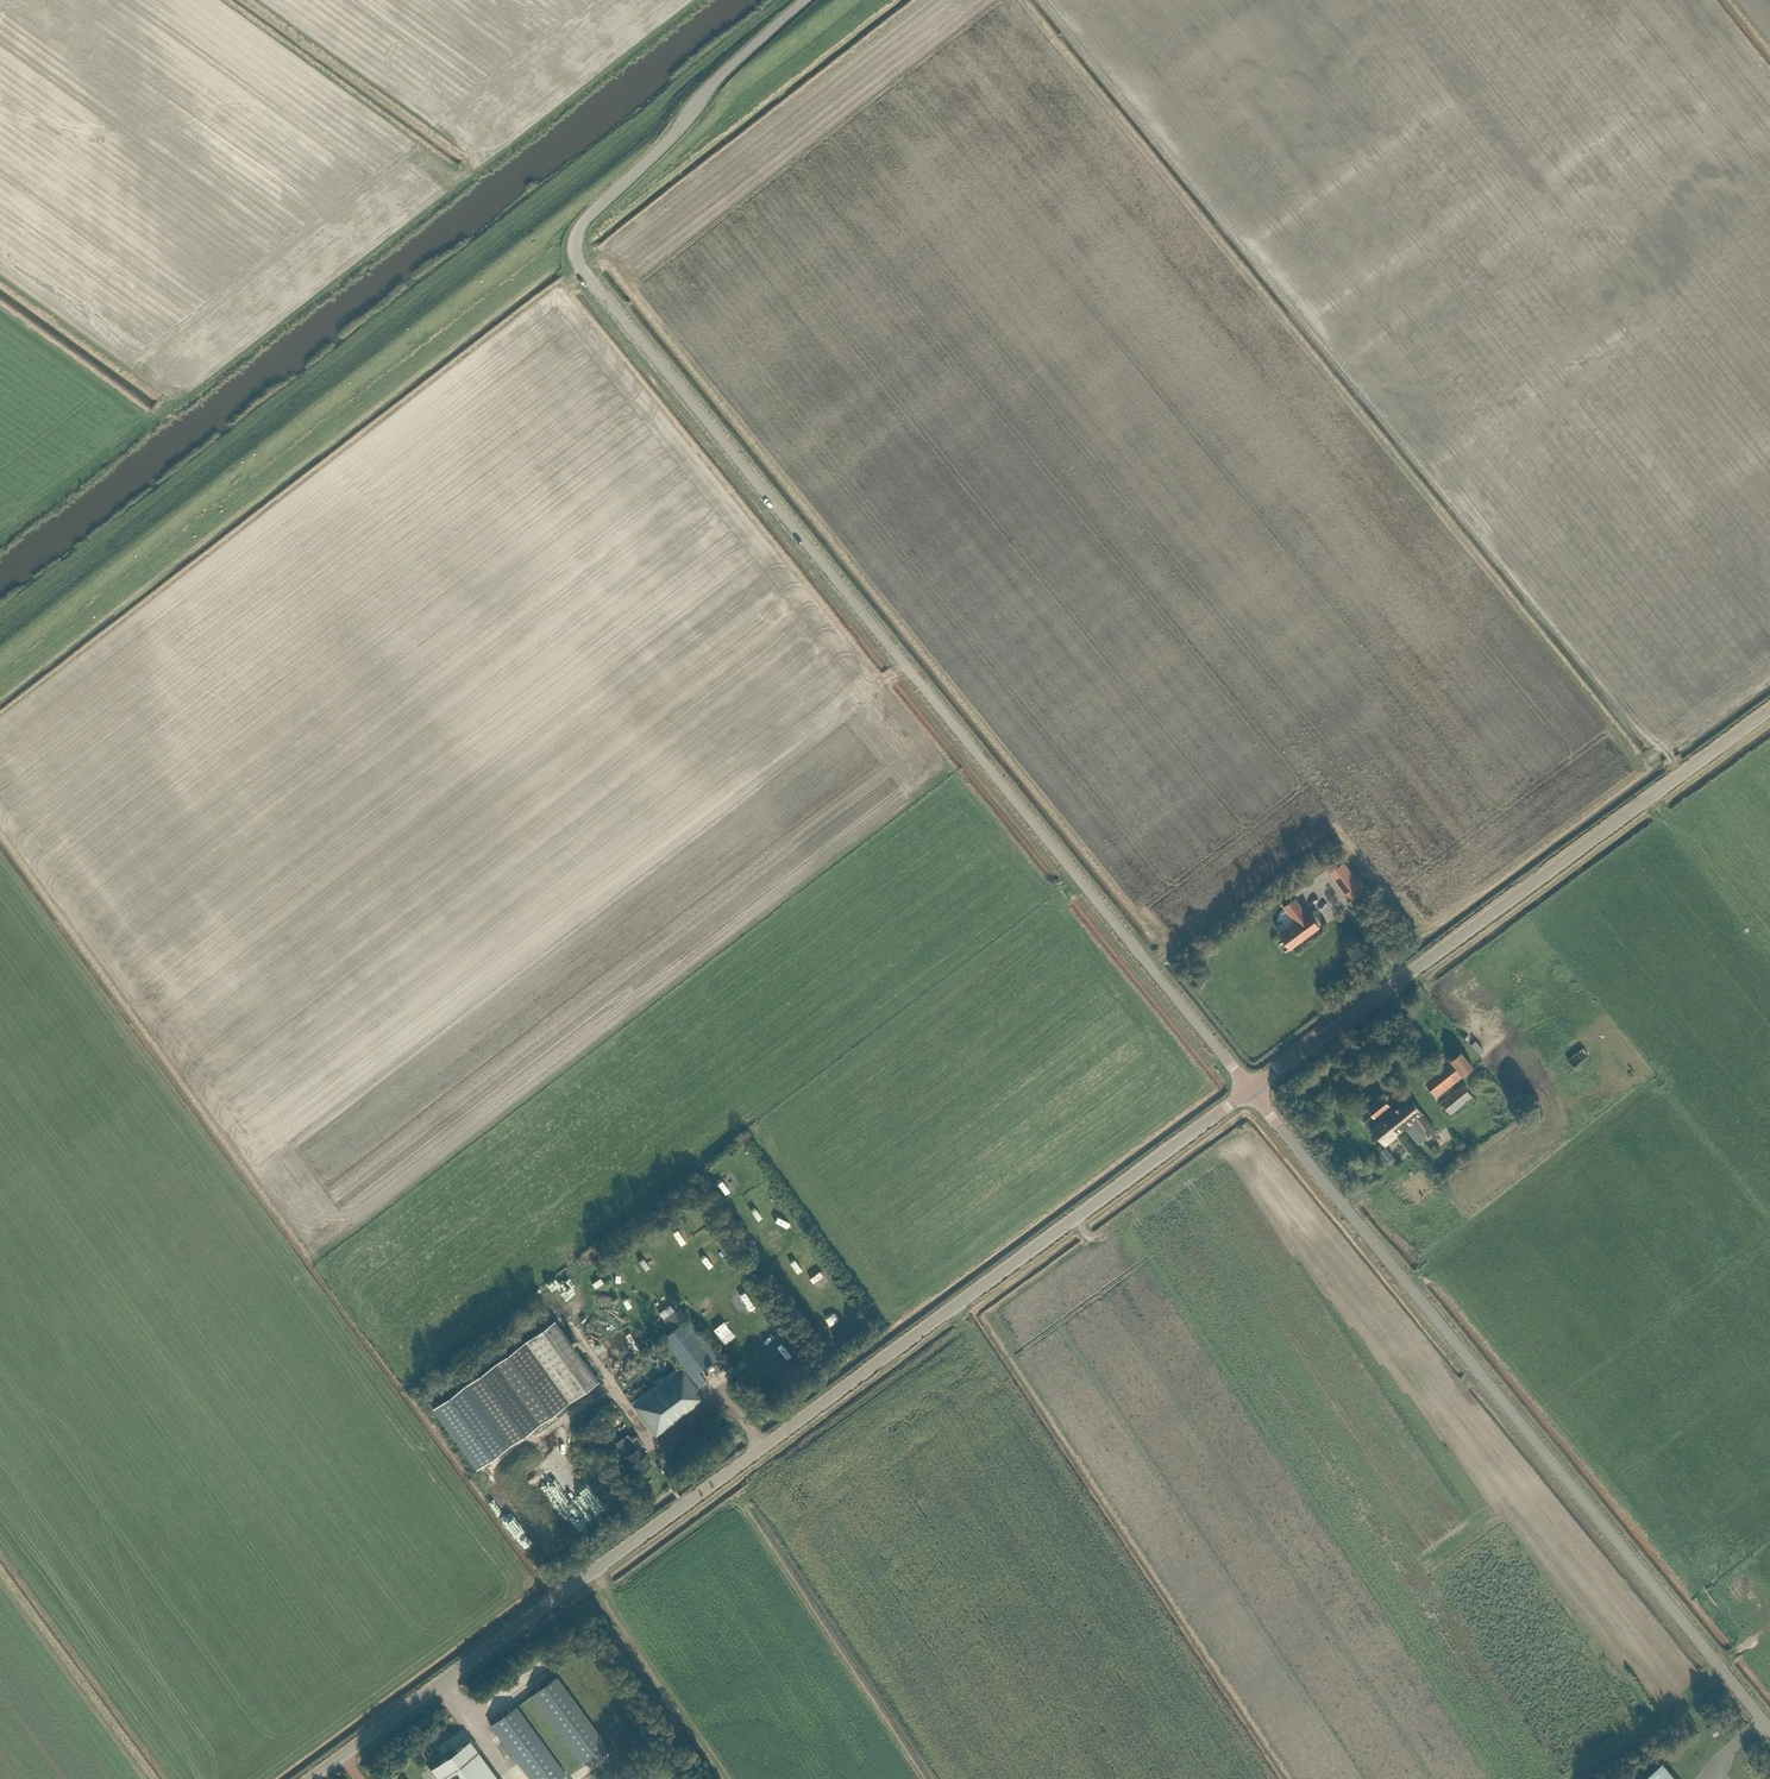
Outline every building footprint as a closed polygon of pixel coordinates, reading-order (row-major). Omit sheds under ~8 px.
[(1330,873),(1350,899),(1363,889),(1344,863),(1330,873)] [(1288,926),(1280,933),(1281,934),(1280,935),(1290,948),(1319,926),(1310,913),(1307,915),(1295,898),(1284,906),(1296,923),(1290,928),(1288,926)] [(1358,945),(1362,942),(1356,936),(1353,939),(1358,945)] [(1462,1052),(1424,1082),(1436,1097),(1452,1084),(1474,1067),(1462,1052)] [(1414,1071),(1424,1082),(1435,1073),(1426,1061),(1414,1071)] [(1381,1063),(1376,1067),(1381,1073),(1385,1070),(1381,1063)] [(1463,1084),(1440,1102),(1450,1114),(1472,1096),(1463,1084)] [(1372,1128),(1385,1144),(1405,1128),(1418,1145),(1436,1131),(1410,1099),(1383,1120),(1379,1115),(1383,1111),(1386,1116),(1395,1109),(1385,1097),(1369,1110),(1373,1116),(1365,1123),(1370,1129),(1372,1128)] [(1515,1108),(1511,1111),(1512,1116),(1517,1118),(1520,1115),(1520,1110),(1515,1108)] [(1387,1146),(1380,1151),(1389,1161),(1395,1155),(1387,1146)] [(668,1325),(661,1330),(665,1335),(684,1321),(675,1309),(663,1318),(668,1325)] [(677,1366),(696,1391),(698,1389),(696,1388),(705,1381),(698,1371),(718,1356),(690,1317),(684,1321),(665,1335),(662,1337),(669,1346),(663,1351),(676,1367),(677,1366)] [(464,1385),(431,1409),(476,1470),(509,1445),(596,1381),(552,1320),(464,1385)] [(703,1400),(696,1391),(677,1366),(676,1367),(629,1401),(655,1435),(703,1400)] [(594,1427),(605,1417),(600,1411),(588,1421),(594,1427)] [(627,1434),(615,1444),(637,1473),(650,1464),(637,1448),(643,1444),(637,1436),(631,1440),(627,1434)] [(557,1676),(531,1695),(580,1763),(607,1743),(557,1676)] [(490,1725),(497,1735),(491,1739),(495,1743),(500,1739),(529,1778),(559,1778),(566,1774),(517,1706),(490,1725)] [(1643,1712),(1637,1716),(1641,1721),(1647,1717),(1643,1712)] [(430,1769),(438,1778),(497,1778),(469,1740),(430,1769)] [(1662,1763),(1642,1778),(1676,1778),(1662,1763)]
